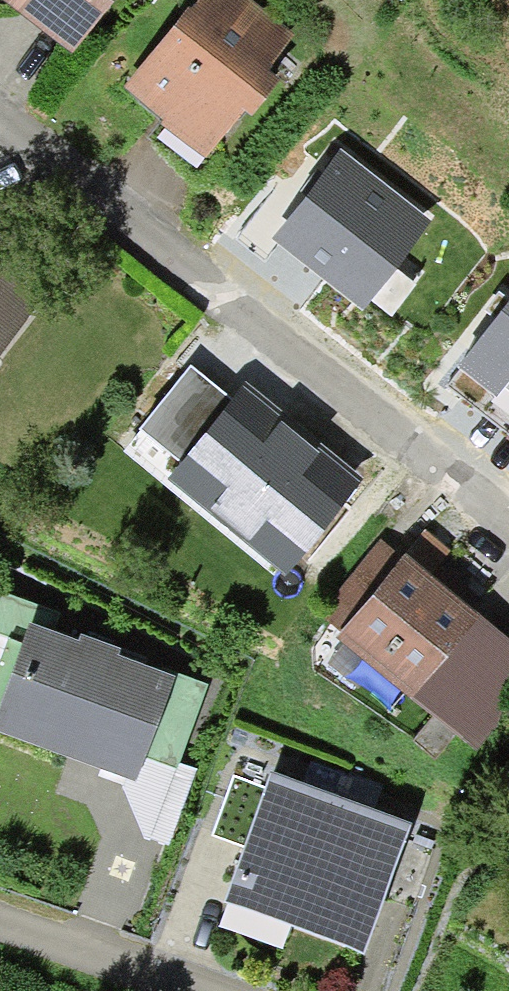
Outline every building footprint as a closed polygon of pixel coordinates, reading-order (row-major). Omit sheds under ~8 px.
[(72,58),(116,0),(0,0),(0,3),(72,58)] [(248,0),(200,0),(125,93),(165,125),(162,129),(206,165),(245,117),(251,122),(279,87),(266,75),(296,39),(248,0)] [(434,224),(342,154),(321,182),(272,245),(364,315),(434,224)] [(44,302),(0,269),(0,359),(44,302)] [(506,306),(454,373),(498,407),(508,392),(508,303),(506,306)] [(180,467),(231,402),(190,370),(139,435),(180,467)] [(180,467),(165,484),(287,582),(366,483),(244,386),(231,402),(180,467)] [(320,618),(344,636),(404,561),(381,542),(320,618)] [(344,636),(338,643),(414,703),(479,622),(446,593),(404,561),(344,636)] [(508,720),(508,646),(479,622),(414,703),(480,756),(508,720)] [(31,629),(0,712),(0,737),(100,774),(114,780),(126,785),(137,788),(147,762),(176,683),(172,682),(118,662),(121,655),(82,641),(79,647),(31,629)] [(175,676),(172,682),(176,683),(147,762),(177,773),(180,766),(208,689),(175,676)] [(177,773),(147,762),(137,788),(126,785),(124,789),(144,843),(149,845),(150,842),(170,849),(199,772),(180,766),(177,773)] [(124,789),(126,785),(114,780),(100,774),(98,779),(124,789)] [(246,851),(267,790),(234,778),(213,840),(246,851)] [(224,911),(292,936),(340,806),(311,795),(272,781),(267,790),(246,851),(224,911)] [(362,814),(340,806),(292,936),(363,962),(411,832),(362,814)]
